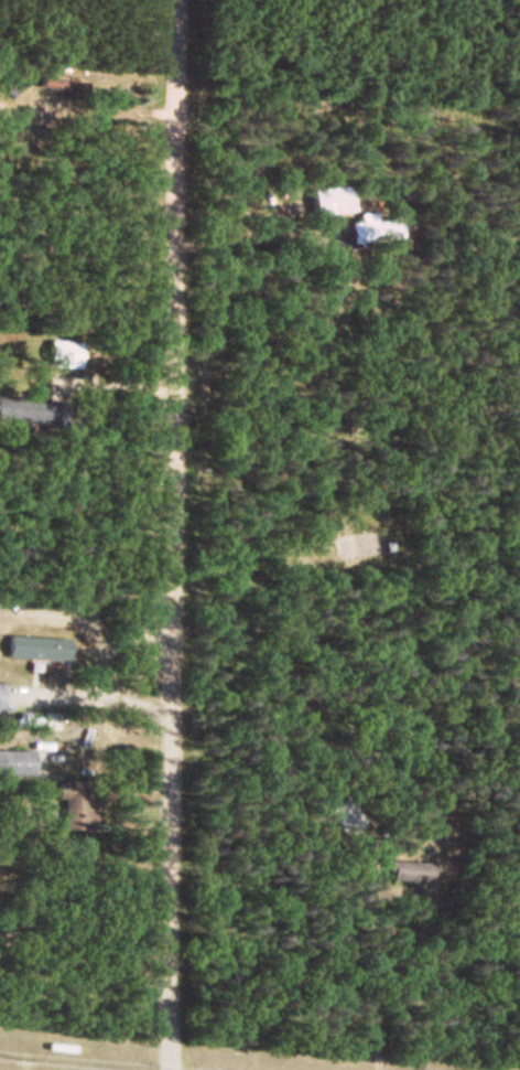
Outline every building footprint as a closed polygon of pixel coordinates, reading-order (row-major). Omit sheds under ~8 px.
[(312,191),(314,217),(353,213),(351,187),(312,191)] [(352,246),(401,240),(399,219),(349,225),(352,246)] [(79,343),(48,343),(48,370),(79,370),(79,343)] [(69,640),(8,637),(6,659),(68,663),(69,640)] [(32,778),(32,752),(0,752),(0,778),(32,778)] [(56,800),(63,800),(63,832),(84,831),(84,783),(56,784),(56,800)] [(335,802),(326,818),(346,829),(355,814),(335,802)]
